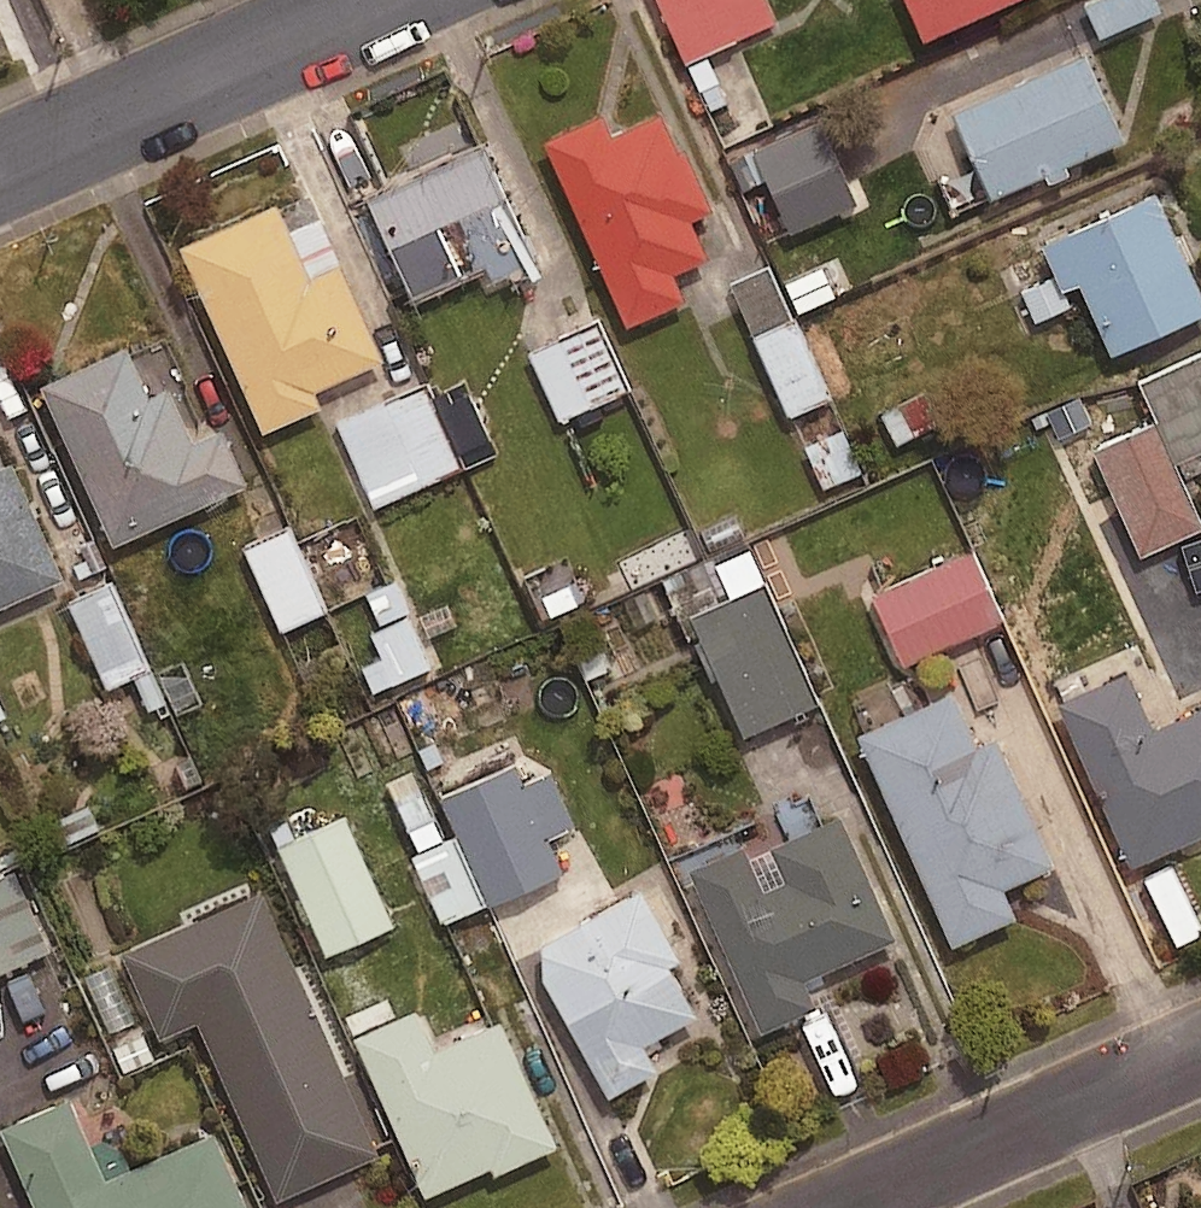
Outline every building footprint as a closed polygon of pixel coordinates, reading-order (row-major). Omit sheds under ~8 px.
[(767,0),(661,0),(687,57),(774,17),(767,0)] [(932,39),(1020,0),(915,0),(932,39)] [(1155,0),(1084,0),(1099,32),(1157,4),(1155,0)] [(1095,52),(961,112),(999,198),(1134,137),(1095,52)] [(612,111),(554,137),(636,321),(691,296),(680,272),(715,256),(697,217),(718,207),(693,151),(687,154),(668,111),(621,131),(612,111)] [(543,258),(492,144),(377,195),(421,293),(493,261),(500,277),(543,258)] [(857,198),(837,154),(773,183),(792,227),(857,198)] [(1165,190),(1068,234),(1122,352),(1200,316),(1200,269),(1165,190)] [(317,276),(284,203),(188,245),(270,430),(329,404),(323,390),(394,359),(350,262),(317,276)] [(829,390),(793,313),(753,331),(788,409),(829,390)] [(626,386),(597,319),(531,347),(560,414),(626,386)] [(156,395),(134,346),(51,383),(122,542),(256,482),(231,428),(202,441),(177,386),(156,395)] [(1143,368),(1181,471),(1200,463),(1200,347),(1143,368)] [(458,463),(422,380),(338,416),(374,499),(458,463)] [(940,417),(924,382),(879,402),(895,437),(940,417)] [(488,433),(464,384),(439,396),(462,445),(488,433)] [(1200,522),(1155,415),(1095,441),(1140,548),(1200,522)] [(859,468),(839,419),(802,433),(822,482),(859,468)] [(71,578),(20,461),(5,467),(0,456),(0,609),(71,578)] [(325,605),(289,523),(245,542),(281,624),(325,605)] [(815,697),(749,543),(715,557),(731,593),(694,609),(745,727),(815,697)] [(1000,612),(970,545),(875,588),(905,654),(1000,612)] [(432,661),(397,575),(365,588),(389,647),(360,658),(372,686),(432,661)] [(148,663),(113,577),(71,594),(106,680),(148,663)] [(204,700),(187,655),(136,674),(147,702),(167,695),(173,712),(204,700)] [(1162,728),(1136,670),(1065,701),(1140,866),(1200,839),(1200,710),(1162,728)] [(1064,865),(1005,735),(986,743),(963,691),(866,734),(960,945),(1024,916),(1012,888),(1064,865)] [(522,778),(513,757),(428,792),(433,806),(402,819),(442,915),(559,867),(544,831),(573,819),(551,766),(522,778)] [(390,919),(344,812),(278,840),(325,947),(390,919)] [(905,939),(849,815),(778,846),(793,880),(771,889),(752,846),(700,869),(771,1029),(823,1006),(811,980),(905,939)] [(16,865),(0,872),(0,965),(50,943),(16,865)] [(689,960),(649,888),(549,943),(551,980),(616,1097),(666,1069),(653,1046),(707,1016),(679,965),(689,960)] [(268,889),(128,951),(167,1037),(204,1021),(284,1202),(387,1156),(268,889)] [(425,1009),(361,1038),(433,1197),(499,1167),(502,1174),(566,1146),(509,1020),(444,1050),(425,1009)] [(13,1130),(47,1207),(253,1207),(222,1136),(110,1184),(75,1104),(13,1130)]
